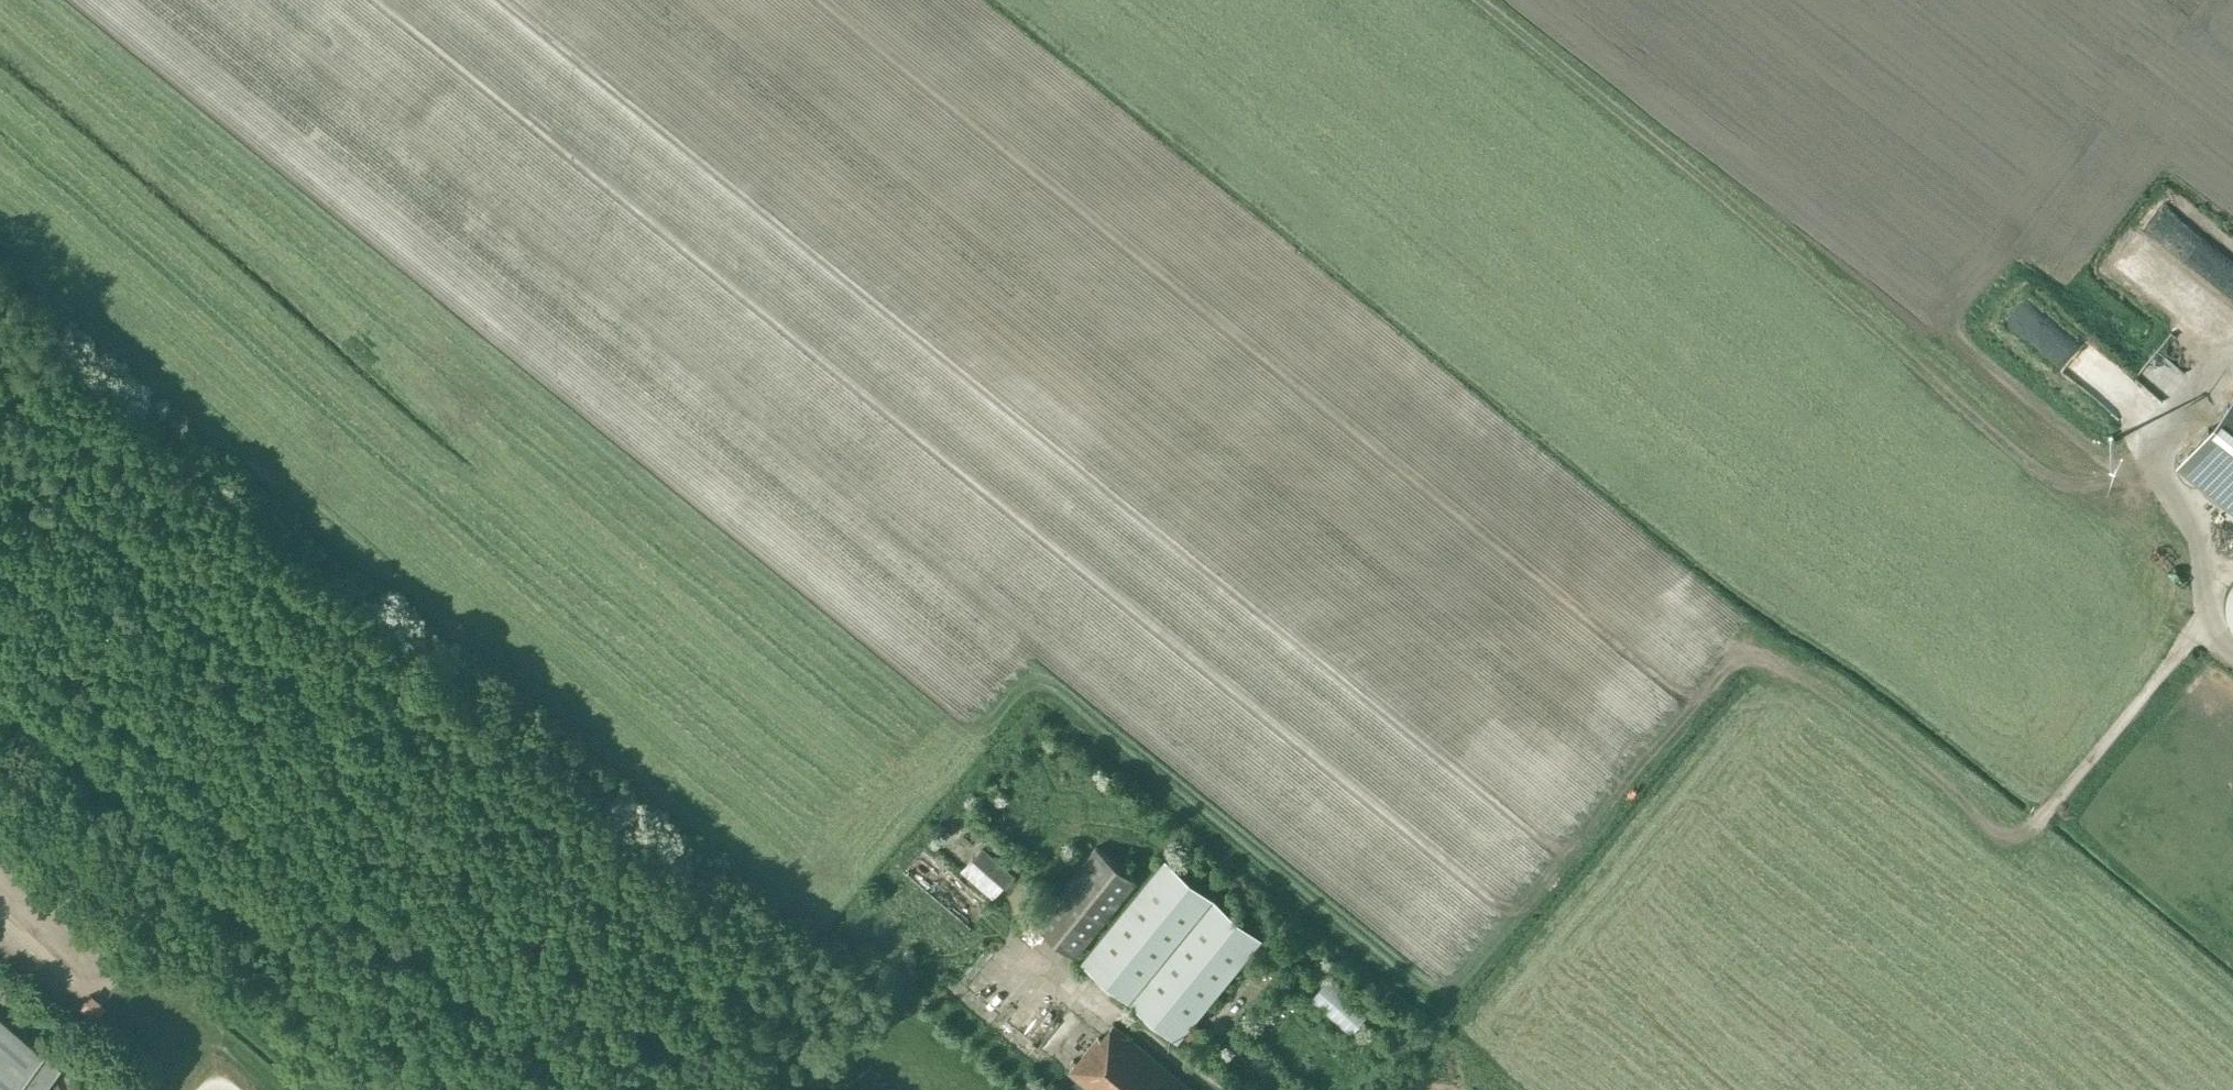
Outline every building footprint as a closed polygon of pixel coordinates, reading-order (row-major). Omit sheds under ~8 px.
[(2180,462),(2232,505),(2232,396),(2180,462)] [(983,846),(973,858),(1006,885),(1016,874),(983,846)] [(1034,922),(1076,956),(1138,880),(1096,846),(1034,922)] [(1081,959),(1178,1039),(1263,936),(1166,857),(1081,959)] [(1030,947),(1037,939),(1020,925),(1013,933),(1030,947)] [(1351,1028),(1369,1009),(1328,972),(1311,991),(1351,1028)] [(1020,996),(1024,1009),(1045,1002),(1041,989),(1020,996)] [(59,1067),(0,1016),(0,1089),(40,1089),(59,1067)] [(1069,1070),(1092,1089),(1193,1089),(1113,1023),(1101,1038),(1098,1035),(1069,1070)] [(54,1080),(64,1089),(76,1089),(80,1086),(63,1071),(54,1080)]
